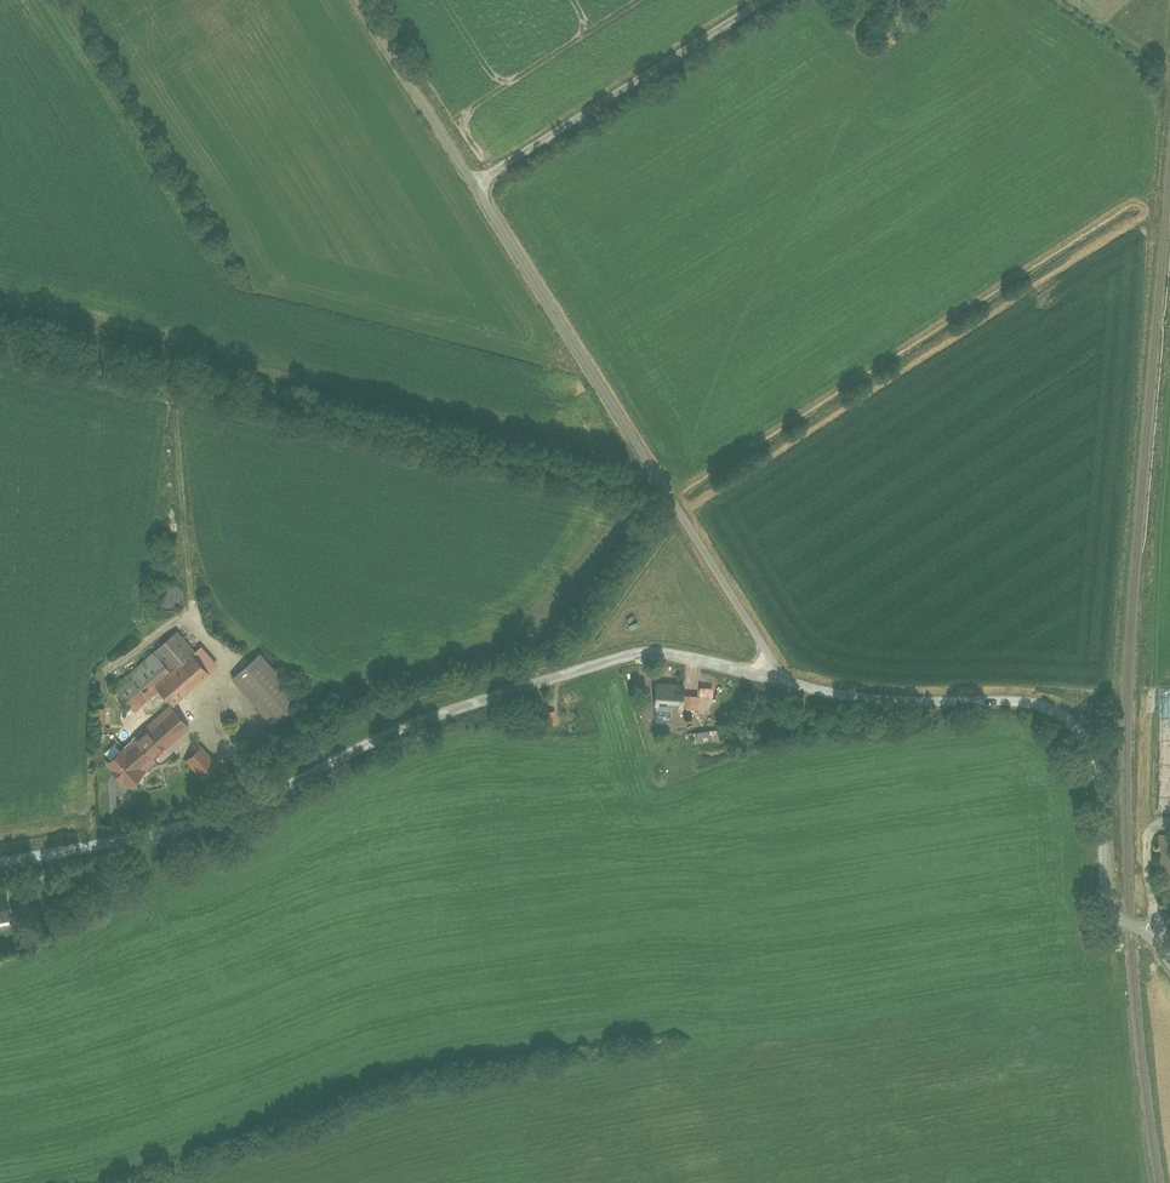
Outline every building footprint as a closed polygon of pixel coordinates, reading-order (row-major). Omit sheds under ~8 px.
[(160,689),(171,702),(217,663),(202,645),(194,652),(177,633),(115,686),(136,710),(160,689)] [(263,655),(235,679),(274,723),(301,699),(263,655)] [(656,705),(682,707),(684,686),(658,684),(656,705)] [(714,695),(714,686),(700,686),(700,695),(714,695)] [(188,724),(171,705),(106,765),(129,790),(159,761),(155,756),(188,724)] [(556,711),(545,712),(545,726),(556,725),(556,711)] [(695,743),(711,741),(710,732),(693,734),(695,743)] [(118,741),(104,751),(108,757),(122,747),(118,741)] [(187,760),(203,778),(217,765),(201,747),(187,760)] [(11,913),(9,896),(0,897),(0,914),(11,913)]
